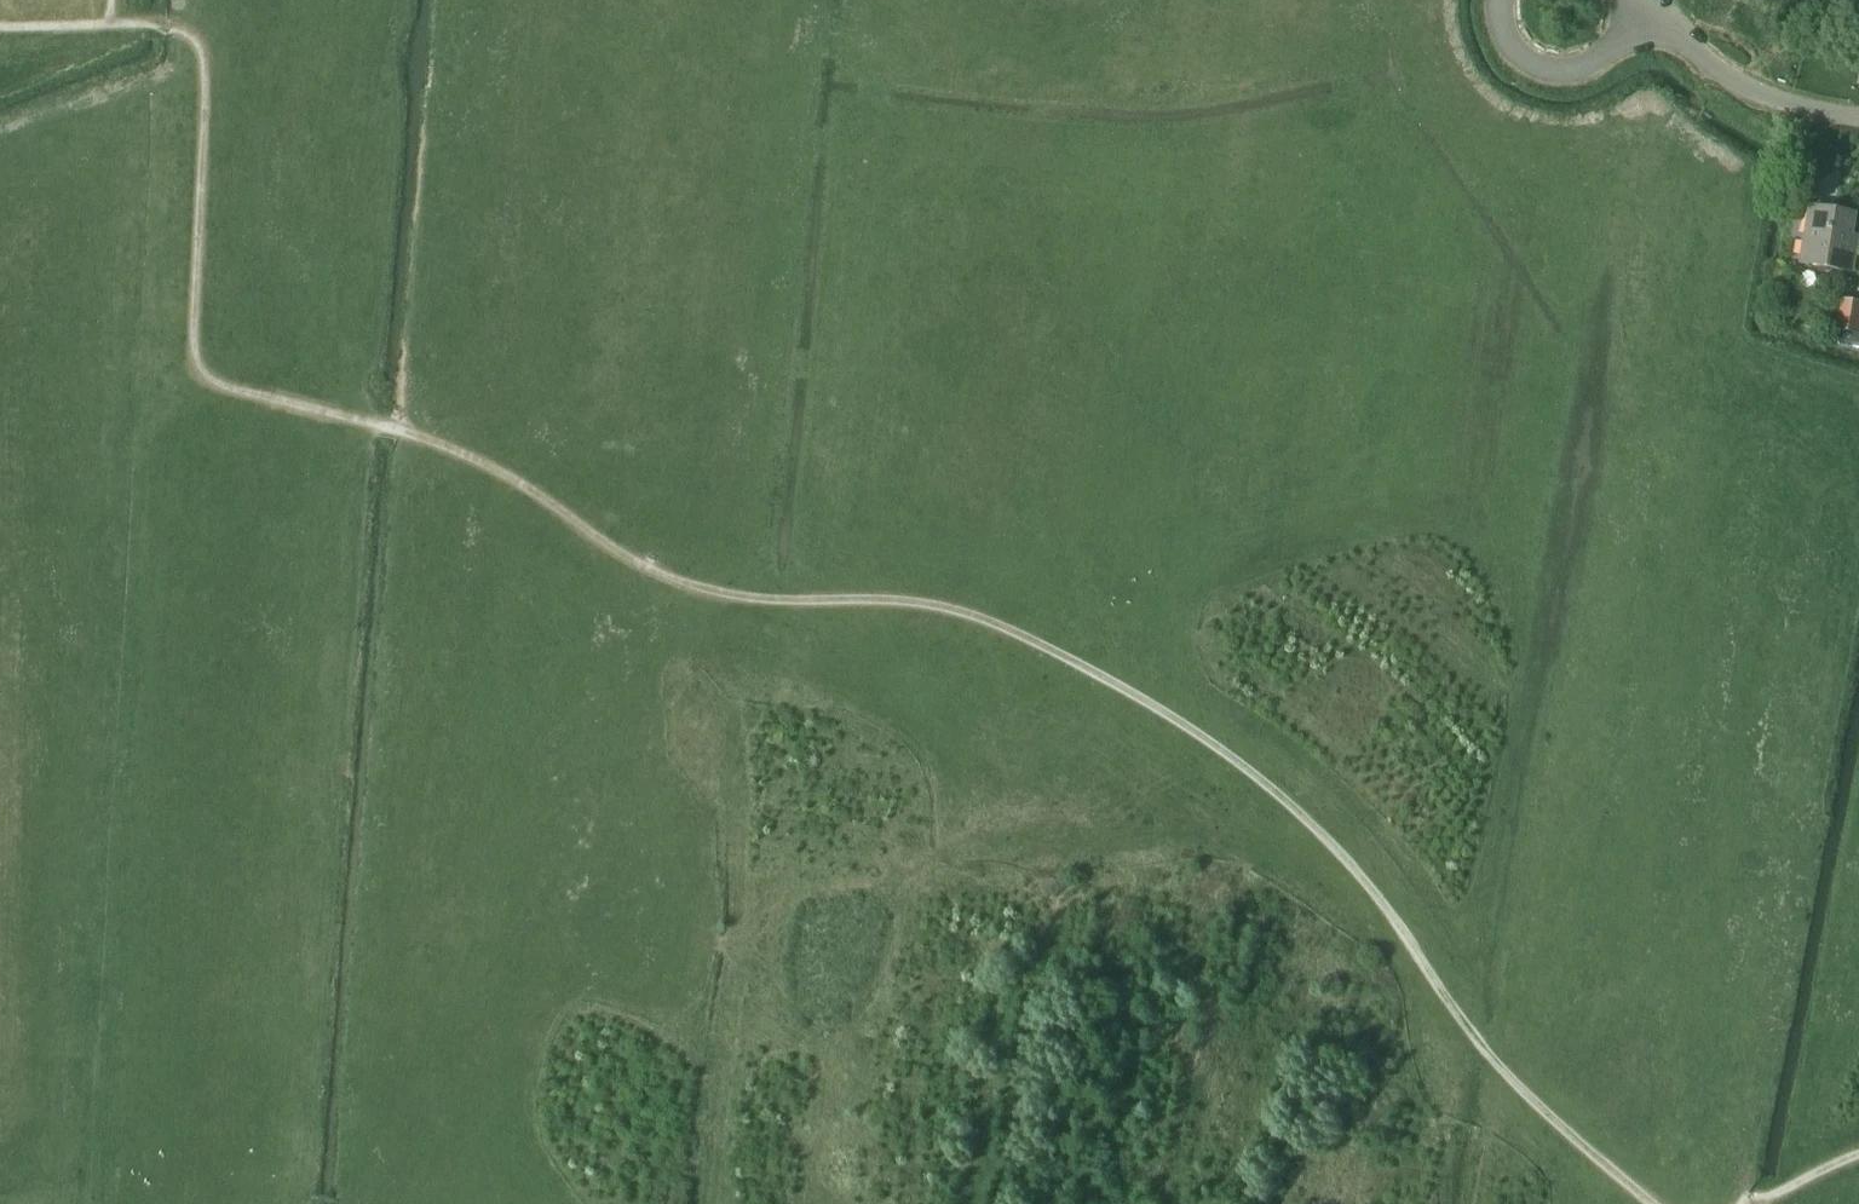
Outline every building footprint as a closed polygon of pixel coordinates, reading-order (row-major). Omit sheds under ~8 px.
[(1846,248),(1852,214),(1808,206),(1798,263),(1848,272),(1852,250),(1846,248)] [(1842,301),(1835,343),(1858,347),(1858,304),(1842,301)]
